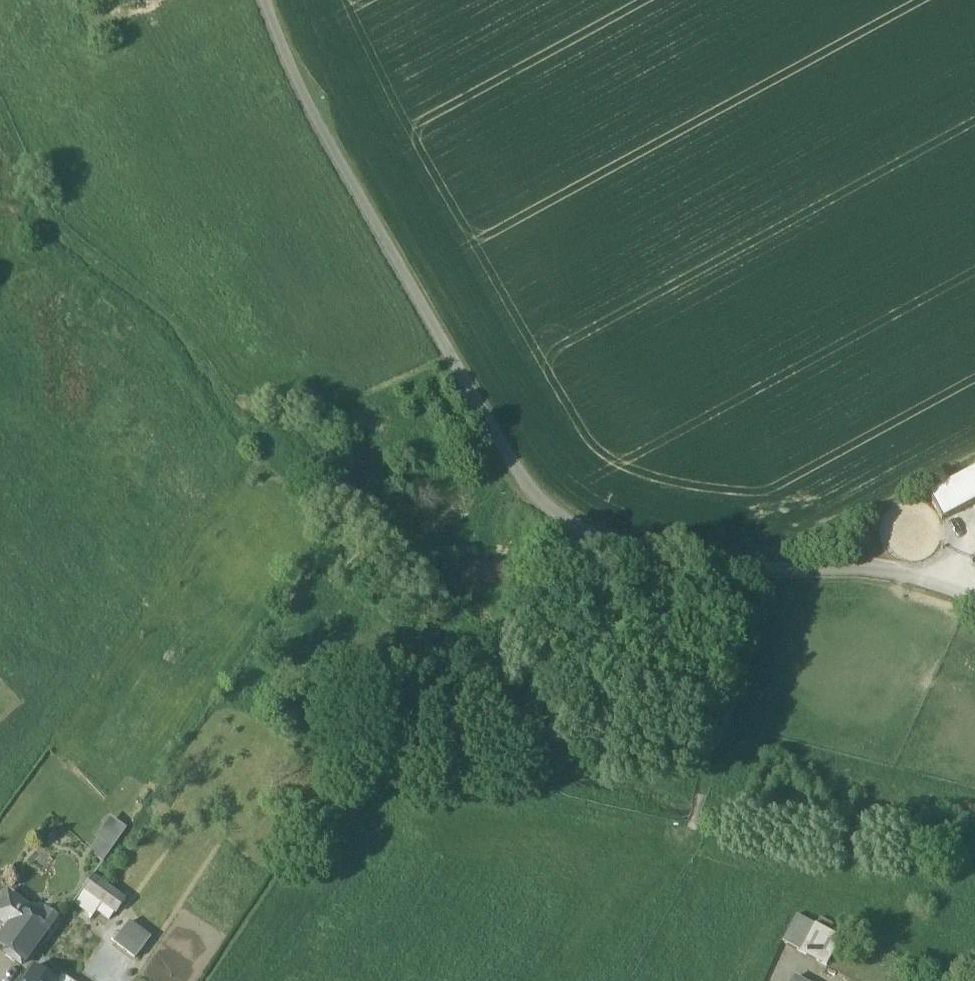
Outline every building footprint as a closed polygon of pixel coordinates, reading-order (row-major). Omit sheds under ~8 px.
[(933,517),(974,496),(974,464),(921,491),(933,517)] [(115,912),(117,914),(126,901),(95,878),(85,891),(103,904),(115,912)] [(8,896),(0,907),(0,921),(10,928),(0,941),(0,945),(15,956),(12,959),(21,966),(55,920),(45,913),(36,925),(22,914),(26,909),(8,896)] [(115,912),(103,904),(97,912),(109,920),(115,912)] [(783,942),(801,952),(815,927),(798,917),(783,942)] [(114,943),(135,959),(149,940),(128,924),(114,943)] [(801,952),(825,965),(840,938),(816,925),(815,927),(801,952)] [(51,980),(61,980),(62,980),(63,977),(45,965),(40,973),(51,980)] [(26,980),(51,980),(40,973),(34,969),(26,980)]
